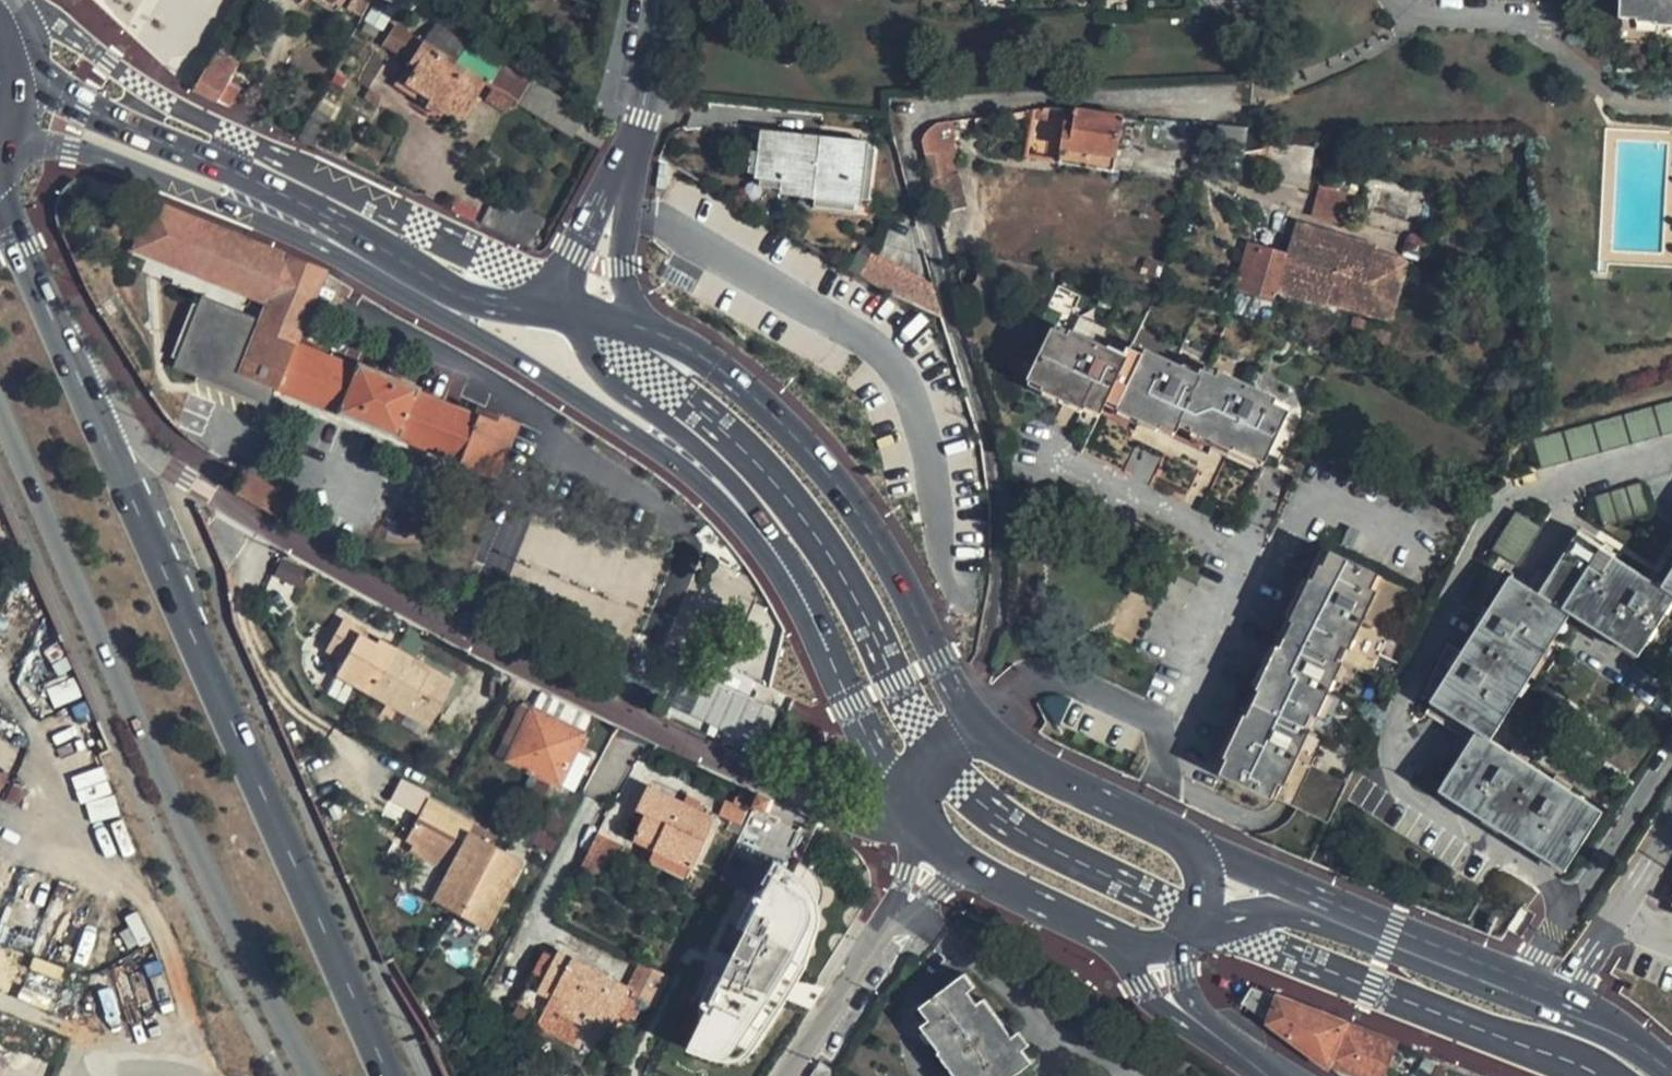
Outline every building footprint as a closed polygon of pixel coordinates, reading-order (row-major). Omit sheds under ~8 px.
[(360,0),(344,0),(341,6),(354,13),(360,0)] [(1618,6),(1653,8),(1653,15),(1671,16),(1671,0),(1619,0),(1618,6)] [(463,37),(436,20),(423,41),(448,57),(463,37)] [(384,48),(408,64),(423,41),(398,25),(384,48)] [(463,37),(448,57),(483,79),(498,58),(463,37)] [(394,85),(436,113),(444,104),(460,114),(483,79),(448,57),(423,41),(408,64),(394,85)] [(230,85),(234,79),(225,73),(229,65),(215,56),(195,91),(220,104),(230,85)] [(522,105),(536,82),(511,66),(498,58),(483,79),(496,87),(510,97),(522,105)] [(522,105),(600,155),(614,131),(536,82),(522,105)] [(239,88),(230,85),(220,104),(228,109),(239,88)] [(510,97),(496,87),(490,97),(494,100),(504,106),(510,97)] [(314,104),(297,142),(313,150),(331,112),(314,104)] [(1076,110),(1065,108),(1063,129),(1073,130),(1076,110)] [(1120,116),(1076,110),(1073,130),(1071,148),(1114,155),(1120,116)] [(950,175),(945,149),(955,146),(951,120),(940,121),(932,125),(928,128),(927,130),(925,132),(922,136),(921,140),(921,146),(929,181),(936,214),(969,207),(961,173),(950,175)] [(1215,123),(1212,152),(1225,153),(1224,169),(1258,175),(1260,147),(1242,150),(1244,127),(1215,123)] [(862,141),(756,128),(753,175),(780,178),(778,187),(856,196),(862,141)] [(1061,146),(1071,148),(1073,130),(1063,129),(1061,146)] [(961,173),(955,146),(945,149),(950,175),(961,173)] [(1318,186),(1312,212),(1339,217),(1344,191),(1318,186)] [(300,316),(318,270),(146,202),(129,248),(160,260),(262,301),(300,316)] [(1284,254),(1275,294),(1327,307),(1327,306),(1329,300),(1331,291),(1382,303),(1393,257),(1372,251),(1374,243),(1292,223),(1284,254)] [(1248,245),(1236,289),(1273,300),(1275,294),(1284,254),(1248,245)] [(917,309),(943,320),(934,289),(869,251),(856,275),(901,302),(909,307),(917,309)] [(1393,257),(1382,303),(1331,291),(1329,300),(1327,306),(1393,322),(1409,260),(1393,257)] [(344,356),(340,365),(289,344),(293,334),(255,318),(201,296),(198,306),(177,356),(173,366),(221,386),(224,378),(244,386),(241,394),(262,402),(264,403),(268,392),(289,400),(451,464),(471,415),(407,389),(409,384),(344,356)] [(258,310),(255,318),(293,334),(296,325),(300,316),(262,301),(258,310)] [(1068,337),(1052,330),(1029,380),(1044,387),(1043,391),(1085,410),(1086,408),(1103,415),(1109,400),(1119,405),(1142,355),(1128,348),(1125,356),(1071,332),(1068,337)] [(1199,374),(1146,349),(1142,355),(1119,405),(1118,410),(1159,429),(1161,425),(1176,434),(1182,423),(1194,428),(1217,377),(1201,370),(1199,374)] [(1276,399),(1220,371),(1217,377),(1194,428),(1193,432),(1233,451),(1236,448),(1266,463),(1290,411),(1275,403),(1276,399)] [(1533,440),(1542,470),(1671,433),(1671,402),(1533,440)] [(509,427),(472,410),(471,415),(451,464),(487,479),(509,427)] [(1653,479),(1605,494),(1614,524),(1642,515),(1662,509),(1653,479)] [(1541,528),(1516,512),(1492,550),(1518,566),(1541,528)] [(527,521),(507,590),(640,627),(660,558),(527,521)] [(1671,603),(1671,594),(1662,588),(1577,535),(1543,588),(1575,608),(1642,649),(1671,603)] [(1371,565),(1330,546),(1323,563),(1319,561),(1310,580),(1306,579),(1291,614),(1295,616),(1283,643),(1279,641),(1259,686),(1263,688),(1250,717),(1247,715),(1230,753),(1233,755),(1227,769),(1251,780),(1274,789),(1279,775),(1285,778),(1309,724),(1303,721),(1310,707),(1316,710),(1340,653),(1334,650),(1340,635),(1348,638),(1372,583),(1365,579),(1371,565)] [(1514,570),(1430,702),(1478,732),(1484,736),(1575,608),(1543,588),(1514,570)] [(1662,588),(1671,594),(1671,572),(1662,588)] [(360,629),(342,619),(325,650),(343,660),(335,674),(370,693),(395,649),(378,639),(375,644),(358,634),(360,629)] [(378,639),(360,629),(358,634),(375,644),(378,639)] [(412,658),(395,649),(370,693),(429,726),(454,682),(430,668),(428,673),(410,663),(412,658)] [(430,668),(412,658),(410,663),(428,673),(430,668)] [(780,710),(709,676),(690,716),(761,749),(780,710)] [(589,717),(541,694),(534,708),(582,732),(589,717)] [(534,708),(531,707),(521,703),(496,754),(531,771),(524,786),(552,800),(571,809),(579,794),(571,790),(588,758),(575,751),(578,744),(584,747),(588,738),(582,735),(584,733),(582,732),(534,708)] [(1568,865),(1601,812),(1484,736),(1478,732),(1444,785),(1568,865)] [(103,799),(87,802),(90,819),(113,816),(107,773),(78,777),(80,787),(101,784),(103,799)] [(684,801),(649,785),(637,811),(646,815),(641,824),(636,836),(657,846),(655,851),(692,868),(717,817),(698,808),(684,801)] [(702,801),(687,794),(684,801),(698,808),(702,801)] [(733,803),(725,799),(719,815),(741,825),(749,804),(749,798),(745,795),(741,794),(736,796),(733,803)] [(770,799),(758,794),(752,806),(765,811),(770,799)] [(488,832),(427,799),(406,839),(413,843),(441,857),(444,850),(455,856),(447,871),(442,879),(431,900),(485,929),(522,860),(492,844),(484,840),(488,832)] [(646,815),(637,811),(632,820),(641,824),(646,815)] [(496,836),(488,832),(484,840),(492,844),(496,836)] [(622,846),(596,834),(578,870),(603,883),(622,846)] [(657,846),(636,836),(634,841),(655,851),(657,846)] [(455,856),(444,850),(441,857),(413,843),(409,851),(447,871),(455,856)] [(692,868),(655,851),(650,860),(688,877),(692,868)] [(753,899),(739,927),(747,931),(760,905),(784,917),(795,895),(805,900),(810,905),(812,910),(812,913),(812,914),(811,917),(805,929),(812,932),(800,967),(794,975),(789,978),(781,998),(787,1000),(806,968),(819,927),(820,919),(819,907),(817,900),(813,892),(807,885),(802,880),(780,865),(769,888),(760,892),(756,895),(753,899)] [(442,879),(435,875),(424,896),(431,900),(442,879)] [(784,917),(760,905),(747,931),(699,1030),(730,1040),(731,1037),(745,1044),(745,1045),(749,1046),(753,1046),(758,1043),(787,1000),(781,998),(789,978),(794,975),(800,967),(812,932),(805,929),(811,917),(812,914),(812,913),(812,910),(810,905),(805,900),(795,895),(784,917)] [(629,989),(558,951),(555,957),(537,991),(551,998),(547,1005),(589,1027),(589,1028),(608,1038),(620,1016),(623,1009),(620,1007),(626,995),(629,989)] [(555,957),(545,952),(517,1004),(542,1017),(538,1025),(579,1046),(589,1028),(589,1027),(547,1005),(551,998),(537,991),(555,957)] [(670,976),(641,963),(632,980),(638,983),(635,989),(631,997),(654,1008),(670,976)] [(920,1007),(930,1020),(921,1026),(940,1051),(938,1053),(956,1075),(1013,1075),(1031,1063),(1021,1050),(1029,1044),(1019,1032),(1013,1037),(984,999),(977,1004),(967,992),(974,986),(965,973),(920,1007)] [(638,983),(632,980),(629,986),(635,989),(638,983)] [(1241,1003),(1269,1023),(1279,997),(1251,987),(1241,1003)] [(631,997),(626,995),(620,1007),(623,1009),(620,1016),(626,1019),(636,1001),(631,997)] [(1345,1021),(1279,997),(1269,1023),(1328,1065),(1329,1063),(1345,1021)] [(1345,1021),(1329,1063),(1363,1075),(1377,1075),(1393,1039),(1345,1021)] [(730,1040),(699,1030),(689,1050),(722,1062),(734,1062),(743,1060),(750,1055),(758,1043),(753,1046),(749,1046),(745,1045),(745,1044),(731,1037),(730,1040)] [(833,1069),(821,1061),(810,1075),(829,1075),(833,1069)] [(1395,1063),(1388,1075),(1418,1075),(1395,1063)]
